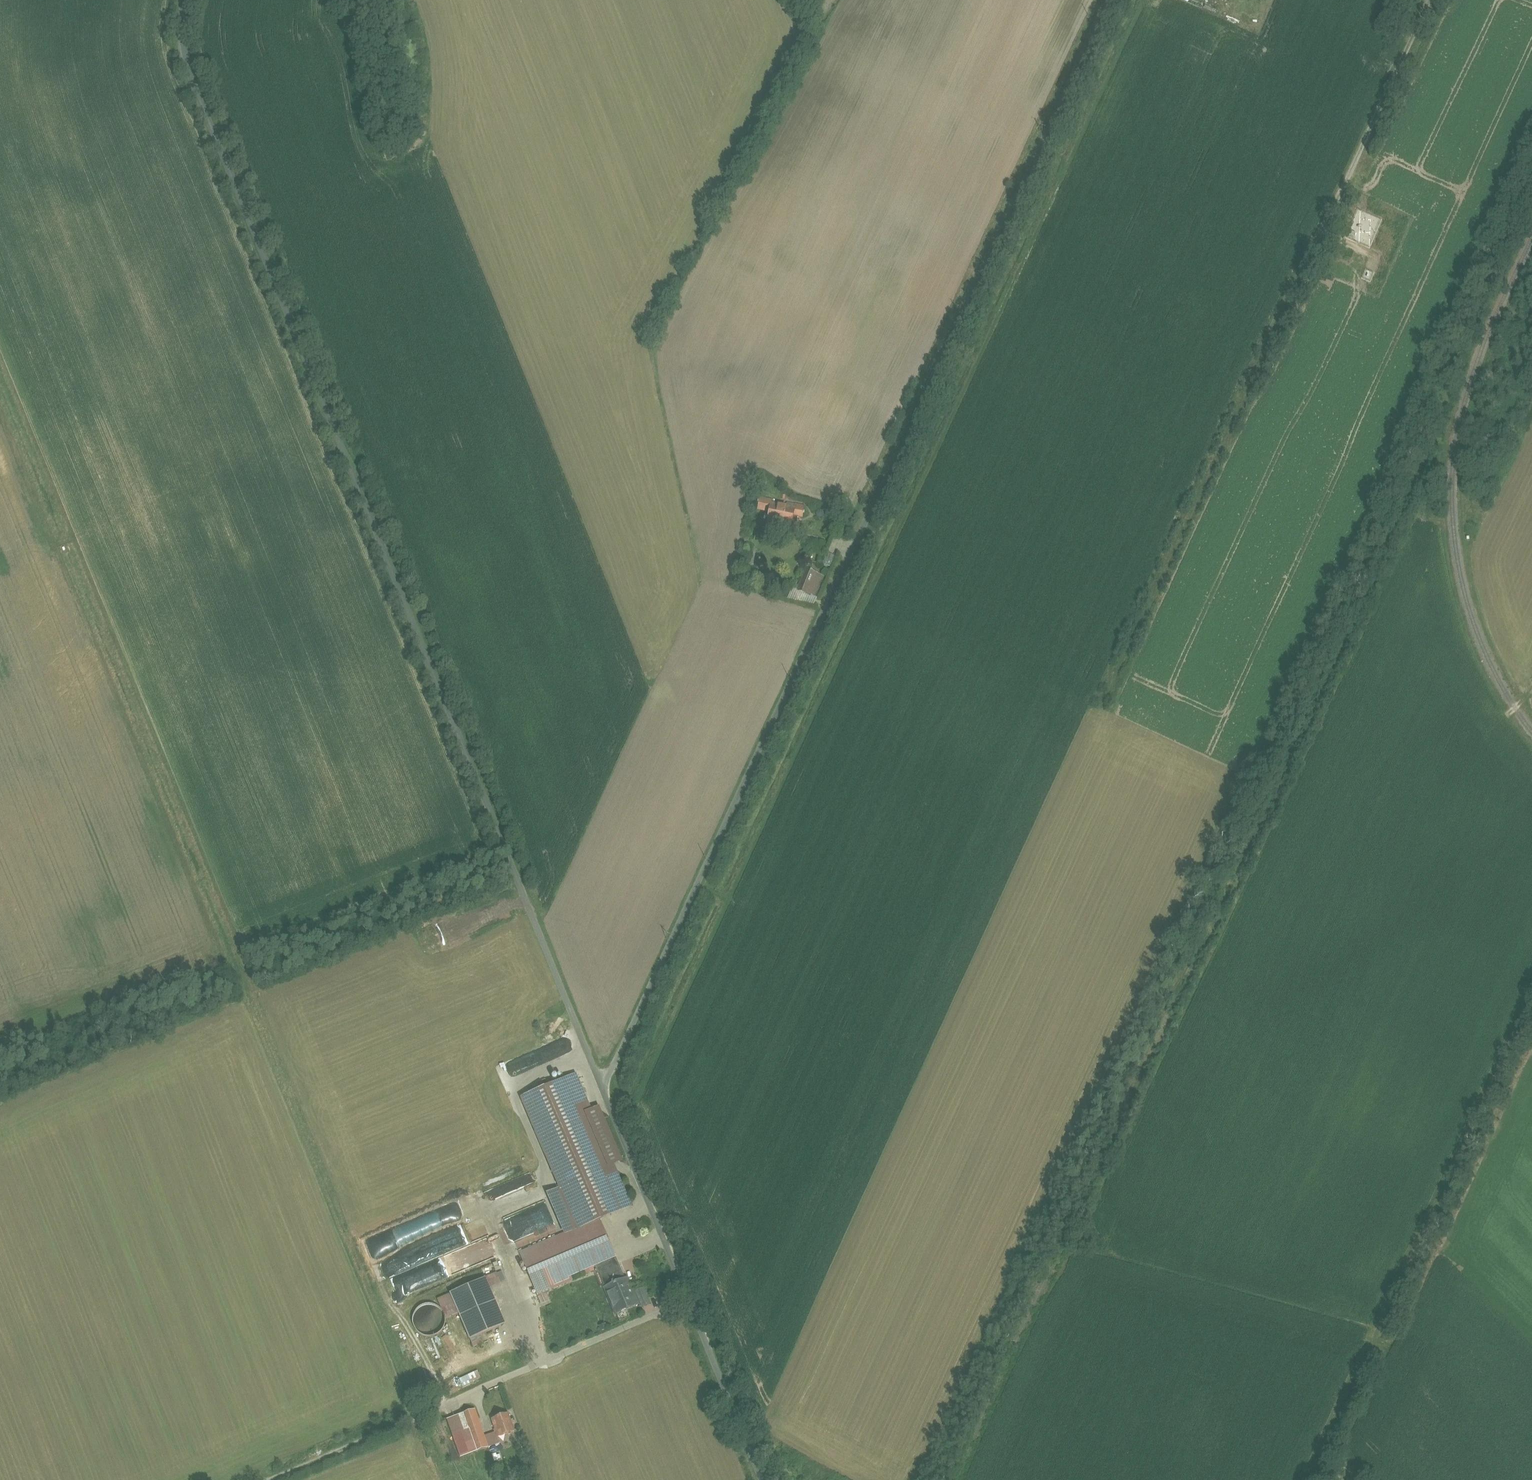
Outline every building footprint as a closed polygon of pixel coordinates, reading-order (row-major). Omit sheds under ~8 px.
[(768,512),(766,522),(790,526),(793,511),(803,513),(804,506),(787,503),(787,506),(771,503),(771,500),(760,498),(757,510),(768,512)] [(817,594),(825,577),(804,568),(797,585),(817,594)] [(505,1219),(514,1241),(553,1225),(536,1185),(492,1204),(499,1222),(505,1219)] [(598,1219),(520,1253),(539,1295),(546,1292),(572,1280),(571,1277),(595,1266),(615,1257),(598,1219)] [(535,1237),(557,1230),(556,1225),(533,1232),(535,1237)] [(615,1257),(595,1266),(604,1287),(624,1278),(615,1257)] [(486,1280),(491,1292),(502,1287),(497,1275),(486,1280)] [(624,1278),(604,1287),(602,1288),(615,1316),(638,1306),(626,1278),(624,1278)] [(491,1292),(486,1280),(450,1294),(458,1314),(468,1340),(504,1325),(491,1292)] [(635,1290),(640,1308),(649,1306),(644,1288),(635,1290)] [(550,1301),(546,1292),(539,1295),(543,1304),(550,1301)] [(458,1314),(450,1294),(437,1300),(445,1320),(458,1314)] [(443,1314),(439,1309),(433,1306),(427,1305),(421,1307),(416,1311),(413,1316),(413,1322),(415,1328),(418,1333),(423,1336),(430,1337),(436,1335),(441,1331),(444,1325),(444,1320),(443,1314)] [(461,1387),(481,1379),(477,1371),(458,1379),(461,1387)] [(488,1448),(474,1410),(457,1416),(464,1434),(449,1439),(459,1458),(488,1448)] [(509,1414),(490,1420),(497,1438),(515,1432),(509,1414)]
